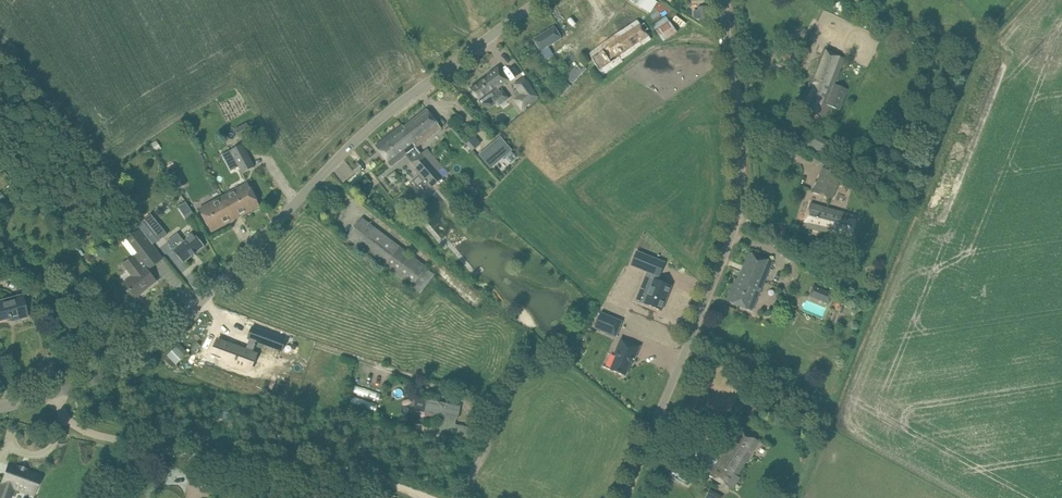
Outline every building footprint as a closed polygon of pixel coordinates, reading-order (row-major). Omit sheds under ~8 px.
[(699,20),(708,19),(707,6),(698,7),(699,20)] [(669,21),(666,16),(652,26),(655,30),(669,21)] [(596,49),(589,54),(603,75),(623,61),(622,59),(637,49),(636,48),(641,45),(642,46),(651,39),(637,20),(631,24),(625,28),(620,32),(613,36),(608,40),(600,45),(596,49)] [(656,31),(664,41),(678,32),(671,21),(656,31)] [(554,26),(533,39),(541,51),(549,46),(562,38),(554,26)] [(809,82),(800,105),(810,109),(825,115),(830,104),(841,108),(849,87),(836,82),(845,58),(834,53),(824,49),(816,69),(817,70),(815,76),(814,76),(811,83),(809,82)] [(573,84),(587,68),(580,62),(566,77),(573,84)] [(498,88),(508,81),(499,67),(470,88),(480,101),(492,93),(494,96),(492,97),(499,107),(510,98),(503,89),(500,91),(498,88)] [(523,78),(515,84),(522,95),(515,100),(523,110),(539,98),(523,78)] [(571,86),(565,80),(555,91),(561,96),(571,86)] [(403,124),(375,145),(391,167),(406,155),(417,147),(441,128),(427,109),(404,126),(403,124)] [(240,138),(252,132),(247,123),(229,132),(231,137),(237,134),(240,138)] [(475,136),(467,144),(473,150),(481,143),(475,136)] [(512,150),(500,137),(480,155),(491,168),(505,156),(510,163),(517,157),(511,151),(512,150)] [(833,143),(823,138),(817,150),(827,155),(833,143)] [(155,141),(150,144),(154,150),(159,147),(155,141)] [(243,144),(230,150),(243,173),(255,167),(243,144)] [(444,177),(438,171),(443,167),(427,149),(411,162),(417,169),(415,170),(431,189),(444,177)] [(841,175),(823,168),(814,190),(832,197),(841,175)] [(394,172),(388,178),(391,182),(398,176),(394,172)] [(182,176),(175,181),(179,188),(186,184),(182,176)] [(223,196),(199,208),(206,222),(212,231),(235,219),(260,206),(254,196),(247,183),(223,196)] [(459,195),(464,200),(467,202),(470,198),(472,200),(479,193),(471,186),(469,188),(464,183),(456,192),(459,195)] [(460,205),(464,200),(459,195),(454,200),(460,205)] [(186,202),(179,207),(186,217),(193,213),(186,202)] [(811,203),(803,227),(830,233),(830,232),(850,238),(857,216),(811,203)] [(151,214),(142,221),(158,241),(168,234),(151,214)] [(427,268),(362,218),(347,237),(413,287),(427,268)] [(127,239),(137,253),(122,264),(131,276),(124,282),(135,297),(136,297),(135,295),(143,289),(143,288),(147,285),(149,287),(157,281),(148,270),(163,258),(140,229),(127,239)] [(195,233),(184,241),(178,233),(167,241),(174,250),(173,250),(184,263),(205,246),(195,233)] [(637,251),(631,265),(647,272),(648,272),(641,289),(649,292),(644,304),(662,311),(672,286),(658,280),(659,277),(660,277),(665,263),(637,251)] [(737,279),(735,279),(726,300),(754,312),(774,262),(759,256),(749,252),(743,265),(745,265),(742,272),(741,271),(737,279)] [(868,274),(867,278),(876,282),(878,278),(880,273),(871,269),(868,274)] [(823,289),(819,300),(829,304),(833,293),(823,289)] [(17,315),(18,318),(26,316),(21,296),(0,302),(0,320),(8,318),(9,320),(12,319),(11,317),(17,315)] [(616,336),(622,321),(601,312),(595,328),(616,336)] [(51,315),(45,319),(51,328),(57,324),(51,315)] [(219,340),(214,352),(229,357),(236,360),(237,361),(236,364),(250,369),(256,354),(252,353),(253,350),(254,350),(256,344),(255,344),(256,342),(283,352),(287,340),(252,327),(248,339),(250,340),(246,350),(219,340)] [(518,344),(524,346),(530,334),(524,331),(518,344)] [(635,359),(640,346),(622,339),(610,369),(625,376),(633,358),(635,359)] [(542,359),(548,349),(532,340),(526,350),(542,359)] [(352,384),(350,391),(362,395),(364,387),(352,384)] [(414,410),(443,416),(439,436),(474,443),(477,428),(456,424),(457,419),(460,406),(416,397),(414,410)] [(220,406),(219,418),(222,419),(232,420),(233,412),(231,411),(232,408),(220,406)] [(729,448),(727,447),(710,476),(734,490),(741,478),(737,476),(759,441),(740,430),(729,448)] [(687,484),(693,474),(677,465),(671,475),(687,484)] [(0,488),(0,497),(9,497),(13,487),(29,492),(35,475),(12,466),(9,474),(6,472),(0,488)]
